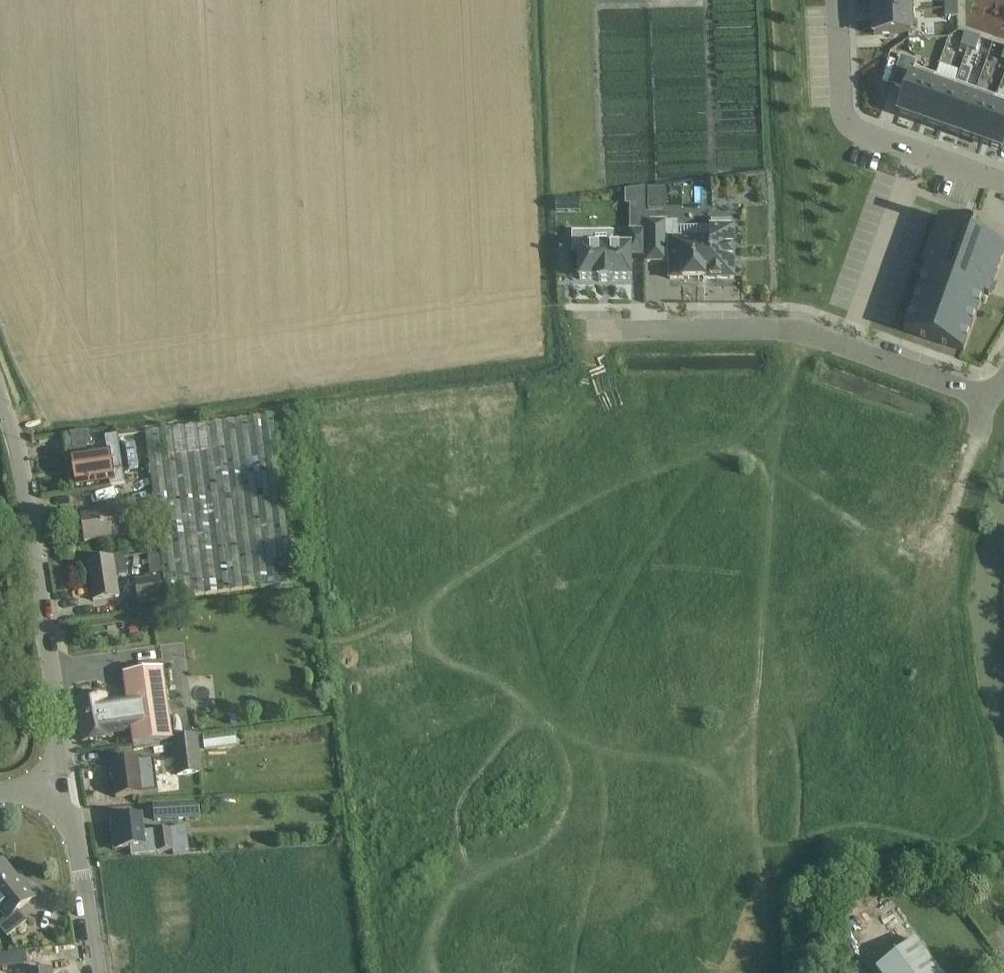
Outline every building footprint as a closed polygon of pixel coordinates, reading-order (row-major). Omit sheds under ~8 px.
[(871,13),(913,11),(913,0),(870,0),(871,13)] [(957,1),(945,1),(945,9),(957,9),(957,1)] [(957,9),(945,9),(945,17),(958,17),(957,9)] [(913,11),(871,13),(872,37),(914,35),(913,11)] [(965,33),(960,45),(968,48),(972,36),(965,33)] [(972,36),(968,48),(976,51),(980,38),(972,36)] [(921,38),(909,39),(909,48),(921,48),(921,38)] [(914,68),(898,112),(919,120),(935,76),(914,68)] [(935,76),(919,120),(939,127),(955,83),(935,76)] [(955,83),(939,127),(959,134),(975,90),(955,83)] [(975,90),(959,134),(980,142),(996,97),(975,90)] [(980,142),(1002,149),(1003,143),(1003,100),(996,97),(980,142)] [(646,188),(625,191),(625,205),(630,205),(646,205),(646,188)] [(1003,252),(1003,245),(974,235),(976,228),(939,216),(922,265),(927,266),(904,330),(963,351),(984,294),(989,295),(1003,252)] [(646,230),(646,255),(646,262),(670,262),(670,279),(734,279),(734,227),(731,227),(731,222),(712,222),(712,227),(710,227),(710,240),(678,239),(678,222),(646,222),(646,230)] [(631,255),(646,255),(646,230),(630,230),(630,247),(599,247),(599,233),(573,233),(573,253),(579,253),(579,280),(598,280),(598,282),(612,282),(612,280),(631,280),(631,255)] [(146,433),(166,601),(293,584),(273,417),(146,433)] [(76,486),(96,483),(109,481),(110,486),(126,483),(120,450),(72,457),(76,486)] [(85,543),(105,539),(119,537),(118,534),(130,532),(127,518),(117,520),(115,512),(81,517),(85,543)] [(153,522),(144,524),(146,536),(156,534),(153,522)] [(94,601),(113,598),(119,597),(117,584),(116,577),(127,575),(124,557),(88,562),(94,601)] [(135,582),(139,604),(164,600),(160,578),(135,582)] [(114,657),(138,654),(134,614),(110,617),(114,657)] [(131,733),(133,745),(173,740),(164,670),(161,671),(139,674),(124,676),(127,698),(106,701),(106,695),(96,696),(76,699),(82,742),(112,738),(112,735),(131,733)] [(203,738),(205,750),(238,745),(235,733),(203,738)] [(173,741),(177,777),(201,774),(196,738),(173,741)] [(132,761),(112,763),(116,798),(136,795),(142,795),(156,793),(154,773),(152,759),(132,761)] [(153,807),(154,822),(199,818),(198,803),(153,807)] [(172,851),(170,830),(144,833),(142,817),(119,820),(123,849),(131,848),(132,856),(172,851)] [(3,862),(0,865),(0,909),(7,918),(0,924),(0,928),(8,937),(26,922),(18,911),(33,899),(3,862)] [(917,940),(876,970),(879,972),(941,972),(917,940)] [(19,951),(0,953),(0,969),(21,966),(19,951)]
